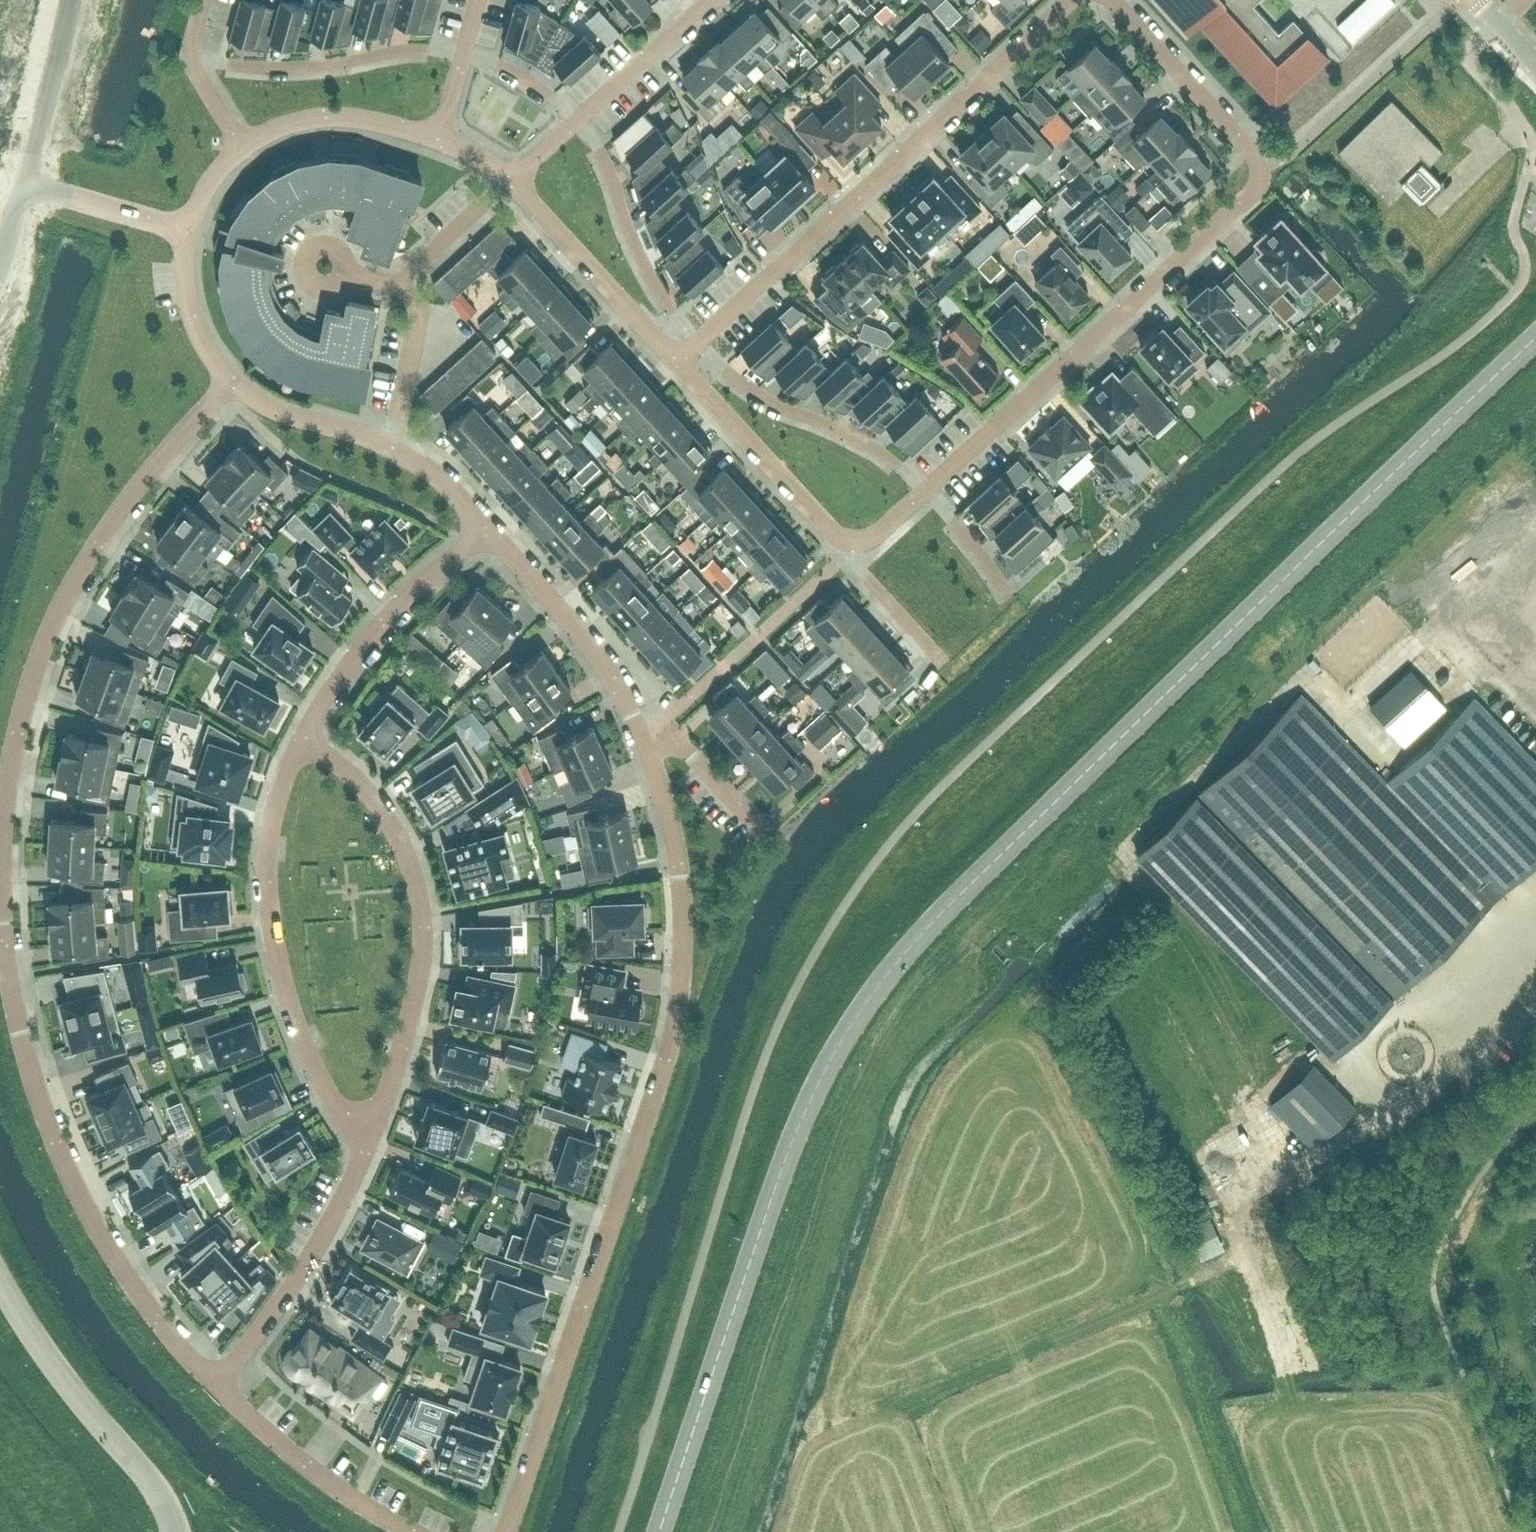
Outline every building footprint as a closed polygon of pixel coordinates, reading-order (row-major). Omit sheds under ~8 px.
[(280,0),(278,7),(252,0),(240,0),(228,44),(229,45),(232,36),(251,41),(250,45),(246,45),(246,46),(267,48),(280,0)] [(267,48),(268,48),(271,37),(291,42),(289,47),(285,47),(285,48),(307,47),(320,0),(319,0),(317,8),(288,0),(280,0),(267,48)] [(359,0),(358,5),(341,0),(320,0),(307,47),(308,47),(311,33),(331,39),(330,43),(326,44),(326,45),(348,41),(359,0)] [(399,0),(359,0),(348,41),(349,41),(353,25),(373,31),(372,35),(368,36),(368,37),(390,33),(399,0)] [(390,33),(391,32),(395,19),(415,25),(413,29),(409,29),(409,30),(431,30),(440,0),(399,0),(390,33)] [(559,21),(538,8),(539,5),(521,0),(515,0),(502,45),(504,46),(506,37),(526,43),(520,52),(516,50),(515,51),(534,61),(559,21)] [(617,1),(608,10),(623,27),(644,7),(642,4),(647,0),(615,0),(617,1)] [(821,0),(786,0),(778,8),(795,27),(805,18),(802,14),(811,6),(822,17),(830,10),(821,0)] [(830,10),(838,3),(835,0),(821,0),(830,10)] [(989,7),(1005,24),(1027,4),(1023,0),(997,0),(989,7)] [(1189,29),(1198,21),(1212,36),(1211,37),(1253,82),(1261,75),(1281,98),(1327,56),(1292,17),(1277,31),(1251,3),(1254,0),(1163,0),(1189,29)] [(881,30),(897,17),(889,7),(873,20),(881,30)] [(738,27),(771,63),(779,56),(769,44),(778,36),(781,40),(791,31),(773,12),(765,20),(754,8),(741,19),(744,22),(738,27)] [(903,46),(931,77),(948,60),(931,41),(943,31),(923,9),(893,36),(903,46)] [(581,35),(559,21),(534,61),(553,74),(553,73),(549,70),(555,61),(569,76),(563,81),(564,82),(599,50),(583,32),(581,35)] [(611,22),(599,34),(607,43),(620,32),(611,22)] [(718,41),(743,68),(753,59),(763,71),(771,63),(738,27),(732,32),(730,30),(718,41)] [(718,41),(700,57),(725,84),(735,76),(745,87),(754,80),(743,68),(718,41)] [(1083,84),(1110,59),(1093,41),(1056,75),(1063,82),(1061,84),(1071,95),(1083,84)] [(931,77),(903,46),(894,54),(885,43),(864,63),(884,85),(896,74),(913,93),(931,77)] [(725,84),(700,57),(682,74),(698,91),(690,100),(707,119),(726,102),(717,92),(725,84)] [(1126,77),(1110,59),(1083,84),(1071,95),(1087,113),(1090,110),(1099,102),(1126,77)] [(834,110),(861,140),(880,122),(869,110),(879,101),(853,72),(835,88),(846,99),(834,110)] [(1099,121),(1114,138),(1133,120),(1125,111),(1143,95),(1126,77),(1099,102),(1090,110),(1099,121)] [(1032,83),(1018,96),(1042,121),(1055,109),(1032,83)] [(1420,202),(1441,181),(1426,167),(1442,151),(1391,98),(1338,150),(1390,203),(1406,187),(1420,202)] [(631,178),(671,142),(682,131),(672,121),(661,131),(643,111),(647,107),(647,106),(612,138),(624,160),(625,160),(623,156),(626,153),(640,168),(631,177),(631,178)] [(799,141),(769,108),(758,117),(788,150),(799,141)] [(980,131),(1011,164),(1021,154),(1036,162),(1053,146),(1028,120),(1019,129),(1000,108),(989,118),(991,121),(980,131)] [(861,140),(834,110),(822,121),(812,110),(794,126),(820,155),(831,145),(842,158),(845,155),(848,158),(857,150),(854,147),(861,140)] [(1148,156),(1176,130),(1159,112),(1141,129),(1133,120),(1114,138),(1111,140),(1136,167),(1148,156)] [(710,130),(701,139),(709,163),(730,143),(720,132),(716,136),(710,130)] [(1192,148),(1176,130),(1148,156),(1157,165),(1145,175),(1153,184),(1155,182),(1192,148)] [(1011,164),(980,131),(972,139),(969,136),(958,146),(961,149),(958,152),(975,170),(966,178),(990,205),(1006,189),(1000,174),(1011,164)] [(645,221),(686,185),(686,184),(695,176),(685,166),(676,174),(658,154),(671,142),(631,178),(639,203),(640,203),(639,199),(642,196),(656,211),(645,221)] [(1192,148),(1155,182),(1171,200),(1208,166),(1192,148)] [(763,171),(792,203),(799,196),(802,200),(814,189),(811,186),(813,184),(784,152),(763,171)] [(366,236),(362,248),(387,257),(404,207),(401,206),(403,201),(412,204),(420,178),(358,157),(328,155),(299,160),(273,173),(250,193),(233,218),(229,231),(223,229),(218,245),(224,246),(221,260),(223,290),(233,318),(249,343),(271,363),(298,376),(363,390),(368,363),(359,361),(360,356),(364,356),(374,305),(348,300),(345,312),(327,308),(321,333),(314,332),(298,324),(292,318),(299,310),(289,298),(280,305),(275,298),(273,290),(270,281),(269,263),(265,263),(267,255),(280,258),(283,250),(270,245),(272,238),(275,240),(286,225),(298,213),(306,209),(310,219),(325,214),(323,203),(331,202),(349,203),(356,206),(348,230),(366,236)] [(792,203),(763,171),(747,185),(737,173),(722,187),(748,225),(762,212),(771,222),(773,220),(776,224),(788,213),(785,210),(792,203)] [(1091,185),(1078,171),(1066,183),(1079,196),(1091,185)] [(911,195),(948,235),(957,227),(953,222),(964,212),(969,216),(980,206),(958,183),(948,192),(932,175),(930,177),(928,175),(918,183),(921,186),(911,195)] [(663,261),(702,226),(674,196),(686,185),(645,221),(655,245),(656,245),(654,241),(657,238),(671,253),(663,261)] [(1121,216),(1100,192),(1064,225),(1108,272),(1130,252),(1110,231),(1113,228),(1111,226),(1121,216)] [(1033,194),(1005,219),(1013,229),(1041,203),(1033,194)] [(948,235),(911,195),(902,203),(900,201),(891,209),(893,211),(890,214),(905,231),(895,240),(917,264),(928,254),(924,249),(935,238),(940,243),(948,235)] [(1133,202),(1123,211),(1140,229),(1149,220),(1133,202)] [(1034,211),(1024,220),(1034,231),(1044,221),(1034,211)] [(1279,215),(1255,238),(1256,239),(1256,238),(1259,241),(1263,246),(1258,250),(1257,251),(1258,253),(1283,280),(1284,279),(1289,274),(1298,284),(1298,285),(1299,286),(1300,285),(1300,284),(1306,278),(1315,288),(1331,274),(1322,265),(1323,263),(1322,262),(1319,260),(1321,256),(1320,251),(1317,249),(1313,247),(1309,248),(1280,217),(1279,215)] [(499,221),(489,229),(505,248),(515,238),(499,220),(499,221)] [(998,220),(964,252),(964,253),(974,264),(1009,232),(998,220)] [(702,226),(663,261),(676,283),(677,282),(675,278),(678,276),(692,291),(685,297),(686,298),(722,265),(694,234),(702,227),(702,226)] [(489,229),(480,238),(495,256),(503,249),(505,248),(489,229)] [(480,238),(470,247),(486,265),(495,256),(480,238)] [(842,258),(868,286),(881,274),(889,283),(908,267),(892,249),(882,258),(878,258),(862,240),(859,242),(856,242),(849,248),(849,250),(850,251),(842,258)] [(1057,259),(1034,280),(1064,313),(1087,291),(1068,270),(1077,262),(1059,243),(1049,252),(1057,259)] [(504,299),(544,263),(527,244),(512,258),(503,249),(495,256),(486,265),(495,276),(498,273),(507,282),(497,291),(504,299)] [(470,247),(461,255),(477,273),(486,265),(470,247)] [(461,255),(451,264),(467,282),(477,273),(461,255)] [(868,286),(842,258),(834,265),(834,264),(831,264),(825,270),(824,273),(825,273),(822,276),(838,293),(838,298),(826,309),(847,327),(865,310),(854,298),(868,286)] [(530,308),(560,280),(544,263),(504,299),(511,307),(521,298),(530,308)] [(1482,263),(1474,270),(1485,283),(1494,276),(1482,263)] [(451,264),(442,273),(458,290),(459,290),(467,282),(451,264)] [(1248,279),(1267,300),(1281,288),(1262,267),(1248,279)] [(458,290),(442,273),(432,281),(432,282),(448,299),(449,299),(458,290)] [(1239,335),(1268,308),(1238,275),(1227,285),(1224,282),(1220,285),(1215,280),(1209,285),(1206,282),(1186,301),(1210,327),(1207,329),(1220,344),(1235,331),(1239,335)] [(1033,297),(1015,277),(993,297),(1003,308),(990,321),(1020,353),(1043,331),(1022,308),(1033,297)] [(560,280),(530,308),(539,318),(529,327),(536,334),(576,298),(560,280)] [(949,296),(937,305),(949,320),(961,311),(949,296)] [(576,298),(536,334),(543,342),(553,333),(562,343),(559,346),(568,355),(586,339),(578,330),(593,316),(576,298)] [(493,308),(477,323),(490,336),(506,321),(493,308)] [(981,335),(962,314),(941,333),(952,345),(940,355),(975,394),(998,373),(972,344),(981,335)] [(767,377),(805,342),(805,341),(797,348),(771,320),(735,354),(742,348),(756,363),(753,366),(750,364),(749,365),(767,377)] [(1161,324),(1139,344),(1167,375),(1188,356),(1192,360),(1203,350),(1178,322),(1168,332),(1161,324)] [(819,330),(810,337),(818,345),(826,338),(819,330)] [(481,335),(471,345),(487,363),(494,356),(495,350),(481,335)] [(590,393),(630,356),(613,339),(598,353),(590,344),(572,360),(581,370),(584,367),(593,376),(583,385),(590,393)] [(830,369),(805,342),(767,377),(777,369),(791,384),(787,387),(783,385),(783,386),(803,395),(845,357),(845,356),(830,369)] [(471,345),(460,354),(477,372),(487,363),(471,345)] [(460,354),(450,364),(466,382),(477,372),(460,354)] [(616,402),(646,374),(630,356),(590,393),(597,401),(607,392),(616,402)] [(514,369),(533,389),(545,377),(527,357),(514,369)] [(861,373),(845,357),(803,395),(804,395),(817,384),(830,399),(827,402),(823,400),(822,402),(843,410),(882,374),(876,379),(867,368),(861,373)] [(450,364),(419,393),(418,393),(434,411),(466,382),(450,364)] [(1111,370),(1080,398),(1108,429),(1114,423),(1116,426),(1126,417),(1124,415),(1131,408),(1153,431),(1174,412),(1135,370),(1121,382),(1111,370)] [(622,428),(662,392),(646,374),(616,402),(625,412),(615,421),(622,428)] [(908,402),(882,374),(843,410),(844,411),(854,402),(868,417),(865,420),(861,418),(860,419),(879,429),(916,395),(915,395),(908,402)] [(572,409),(587,396),(580,388),(565,402),(572,409)] [(445,427),(462,445),(499,412),(491,404),(482,413),(473,403),(476,401),(467,391),(449,407),(457,416),(445,427)] [(648,437),(678,410),(662,392),(622,428),(629,436),(639,428),(648,437)] [(916,395),(879,429),(879,430),(887,423),(901,438),(898,441),(894,438),(893,439),(911,452),(942,424),(916,395)] [(534,443),(552,415),(540,408),(522,436),(534,443)] [(678,410),(648,437),(657,447),(647,456),(654,464),(694,427),(678,410)] [(499,412),(462,445),(478,463),(505,438),(496,428),(506,419),(499,412)] [(1062,414),(1028,446),(1043,462),(1041,466),(1048,474),(1052,472),(1055,475),(1089,444),(1062,414)] [(546,432),(563,450),(575,439),(558,421),(546,432)] [(578,436),(595,453),(602,447),(605,444),(589,426),(578,436)] [(686,485),(704,468),(696,460),(711,446),(694,427),(654,464),(662,472),(671,463),(680,472),(677,475),(686,485)] [(514,448),(505,438),(478,463),(494,481),(531,447),(524,439),(514,448)] [(239,441),(222,459),(254,489),(264,479),(272,487),(287,471),(268,453),(260,461),(239,441)] [(1117,441),(1109,448),(1130,471),(1137,478),(1150,466),(1133,448),(1128,453),(1117,441)] [(1130,471),(1109,448),(1103,442),(1089,455),(1115,485),(1130,471)] [(342,449),(334,447),(332,454),(340,457),(342,449)] [(510,498),(537,474),(547,465),(538,455),(531,447),(494,481),(510,498)] [(599,461),(616,479),(626,470),(609,452),(599,461)] [(995,532),(1025,505),(1013,492),(1015,491),(1012,487),(1030,471),(1016,457),(963,505),(964,506),(970,501),(984,516),(979,521),(976,518),(975,518),(990,537),(996,532),(995,532)] [(245,498),(254,489),(222,459),(206,477),(227,496),(219,506),(239,523),(254,506),(245,498)] [(704,518),(744,481),(727,463),(711,477),(704,468),(686,485),(695,494),(698,492),(706,501),(697,510),(704,518)] [(321,478),(299,466),(291,480),(309,490),(321,478)] [(633,472),(622,482),(628,488),(644,473),(639,467),(633,472)] [(537,474),(510,498),(526,516),(563,482),(556,475),(547,484),(537,474)] [(730,527),(760,499),(744,481),(704,518),(711,526),(721,517),(730,527)] [(571,490),(563,482),(526,516),(543,534),(570,509),(561,499),(571,490)] [(1025,505),(995,532),(996,532),(1010,548),(1004,552),(1001,549),(1000,549),(1015,572),(1056,533),(1055,532),(1052,535),(1033,513),(1041,506),(1043,507),(1055,496),(1046,485),(1025,505)] [(643,487),(634,495),(641,502),(649,494),(643,487)] [(653,498),(643,506),(653,518),(662,510),(653,498)] [(746,544),(776,517),(760,499),(730,527),(720,536),(727,543),(737,535),(746,544)] [(694,501),(672,504),(675,527),(697,524),(694,501)] [(185,502),(171,521),(205,547),(214,536),(226,546),(240,529),(215,510),(208,519),(185,502)] [(543,534),(559,551),(596,518),(589,510),(579,519),(570,509),(543,534)] [(373,574),(408,541),(383,514),(356,540),(350,533),(351,533),(329,510),(312,526),(333,549),(342,541),(373,574)] [(399,526),(405,521),(399,515),(394,520),(399,526)] [(776,517),(746,544),(736,553),(745,563),(752,571),(792,535),(776,517)] [(593,535),(603,526),(596,518),(559,551),(576,570),(588,558),(596,567),(614,551),(605,541),(602,544),(593,535)] [(171,521),(156,540),(179,557),(172,567),(193,583),(207,565),(197,558),(205,547),(171,521)] [(1079,532),(1070,521),(1063,526),(1072,538),(1079,532)] [(661,531),(652,539),(660,548),(669,540),(661,531)] [(678,543),(685,551),(694,542),(687,535),(678,543)] [(792,535),(752,571),(759,579),(769,570),(778,579),(775,582),(784,592),(801,576),(793,567),(809,553),(792,535)] [(303,570),(290,586),(331,620),(334,616),(337,619),(345,610),(342,607),(351,597),(338,586),(346,576),(310,545),(295,563),(303,570)] [(591,587),(608,605),(645,571),(638,564),(628,573),(620,563),(623,561),(614,551),(596,567),(604,576),(591,587)] [(699,565),(710,577),(719,569),(708,557),(699,565)] [(673,581),(681,590),(698,575),(689,565),(673,581)] [(260,581),(244,569),(222,602),(238,613),(260,581)] [(719,569),(710,577),(721,589),(729,581),(719,569)] [(160,613),(160,614),(170,621),(189,590),(166,575),(160,585),(135,570),(123,591),(160,613)] [(645,571),(608,605),(624,623),(626,621),(651,598),(642,588),(652,579),(645,571)] [(495,601),(477,584),(458,605),(449,597),(432,617),(459,641),(468,631),(468,630),(495,601)] [(726,594),(740,609),(749,601),(735,586),(726,594)] [(160,614),(160,613),(123,591),(110,611),(135,626),(129,636),(155,652),(167,634),(153,625),(160,614)] [(813,638),(821,645),(847,621),(860,609),(843,591),(828,605),(820,596),(802,612),(811,622),(814,619),(823,629),(813,638)] [(264,630),(253,646),(293,673),(311,646),(295,634),(304,621),(272,592),(251,621),(264,630)] [(626,621),(624,623),(640,641),(662,621),(677,607),(670,599),(661,608),(651,598),(626,621)] [(468,630),(468,631),(478,639),(468,650),(485,665),(503,645),(494,637),(512,617),(495,601),(468,630)] [(640,641),(657,658),(684,634),(675,624),(684,615),(677,607),(662,621),(640,641)] [(821,645),(828,653),(837,644),(846,654),(876,627),(860,609),(847,621),(821,645)] [(729,625),(737,634),(746,626),(738,617),(729,625)] [(876,627),(846,654),(855,664),(845,673),(853,681),(893,644),(876,627)] [(203,628),(191,647),(205,655),(216,636),(203,628)] [(684,634),(657,658),(673,677),(686,665),(694,674),(712,658),(704,649),(710,643),(703,634),(693,643),(684,634)] [(909,663),(893,644),(853,681),(860,689),(870,680),(878,689),(875,692),(884,702),(902,685),(894,677),(909,663)] [(92,649),(84,671),(125,686),(129,674),(140,678),(148,657),(123,648),(119,659),(92,649)] [(555,668),(541,649),(519,665),(512,655),(490,671),(512,700),(555,668)] [(229,683),(220,701),(262,725),(278,697),(250,682),(257,669),(231,654),(218,677),(229,683)] [(805,660),(794,670),(801,677),(812,667),(805,660)] [(162,663),(155,686),(167,690),(175,667),(162,663)] [(512,700),(533,729),(554,714),(547,704),(570,688),(555,668),(512,700)] [(84,671),(75,694),(102,704),(98,715),(124,724),(131,703),(120,699),(125,686),(84,671)] [(1405,748),(1446,709),(1412,673),(1371,713),(1405,748)] [(708,715),(725,733),(762,699),(755,691),(745,700),(736,691),(739,688),(730,678),(713,695),(721,703),(708,715)] [(448,712),(436,702),(429,710),(411,695),(401,706),(387,693),(385,696),(380,691),(371,701),(376,706),(357,728),(384,752),(414,718),(418,722),(416,724),(428,735),(448,712)] [(1331,1055),(1535,858),(1535,764),(1471,697),(1384,782),(1297,694),(1135,851),(1331,1055)] [(803,697),(785,720),(797,730),(816,707),(803,697)] [(841,698),(828,710),(850,735),(863,723),(841,698)] [(762,699),(725,733),(741,751),(768,726),(757,714),(767,705),(762,699)] [(150,702),(145,715),(159,720),(164,706),(150,702)] [(172,702),(168,715),(175,717),(180,704),(172,702)] [(515,707),(497,718),(513,743),(531,732),(515,707)] [(803,729),(819,746),(840,727),(824,710),(803,729)] [(201,766),(197,779),(236,792),(249,753),(235,748),(239,738),(208,720),(194,763),(201,766)] [(602,747),(592,725),(567,736),(562,725),(537,737),(553,770),(566,764),(565,763),(602,747)] [(757,768),(796,733),(794,731),(792,733),(785,725),(775,734),(768,726),(741,751),(757,768)] [(65,732),(60,755),(115,766),(122,731),(95,726),(93,737),(65,732)] [(802,741),(796,733),(757,768),(774,786),(786,775),(796,785),(813,769),(801,756),(798,759),(791,751),(802,741)] [(126,734),(117,761),(142,768),(150,742),(126,734)] [(484,781),(455,736),(430,752),(440,767),(412,784),(431,815),(472,789),(484,781)] [(155,742),(145,774),(163,779),(172,747),(155,742)] [(565,763),(566,764),(571,776),(558,782),(567,802),(591,791),(586,780),(612,769),(602,747),(565,763)] [(115,766),(60,755),(55,779),(84,785),(81,796),(108,801),(115,766)] [(479,827),(480,828),(481,832),(444,843),(457,890),(505,876),(498,849),(507,847),(502,827),(501,828),(498,817),(527,798),(515,774),(466,806),(476,821),(483,819),(485,823),(479,827)] [(226,849),(229,822),(226,822),(226,816),(214,815),(216,803),(177,790),(171,843),(185,844),(184,850),(197,851),(196,853),(210,855),(210,853),(221,854),(222,849),(226,849)] [(137,810),(139,799),(127,797),(125,808),(137,810)] [(630,833),(625,810),(598,816),(596,804),(566,811),(570,833),(574,832),(577,845),(630,833)] [(50,818),(49,842),(92,844),(93,831),(105,832),(106,810),(79,808),(79,820),(50,818)] [(577,845),(585,880),(612,876),(610,862),(636,857),(630,833),(577,845)] [(49,842),(47,866),(76,867),(75,879),(102,880),(103,859),(91,858),(92,844),(49,842)] [(121,859),(121,872),(120,883),(134,884),(135,858),(121,857),(121,859)] [(180,887),(182,907),(168,908),(170,937),(195,934),(194,918),(228,915),(227,900),(231,900),(230,887),(226,888),(226,884),(180,887)] [(48,900),(50,924),(94,920),(93,908),(105,907),(102,885),(75,886),(76,897),(48,900)] [(105,890),(105,915),(118,915),(118,890),(105,890)] [(641,898),(593,900),(594,930),(596,930),(597,952),(628,950),(627,929),(642,928),(642,921),(646,921),(646,905),(641,905),(641,898)] [(462,954),(510,954),(510,921),(522,921),(522,899),(478,906),(478,921),(462,921),(462,954)] [(94,920),(50,924),(52,948),(80,945),(82,959),(108,954),(107,933),(95,934),(94,920)] [(138,947),(156,946),(154,922),(136,924),(138,947)] [(556,932),(556,954),(570,954),(570,932),(556,932)] [(542,970),(554,970),(554,950),(542,950),(542,970)] [(182,980),(195,977),(200,999),(242,989),(242,985),(245,984),(242,969),(238,970),(236,960),(208,966),(204,951),(177,957),(182,980)] [(146,963),(148,973),(173,968),(171,958),(146,963)] [(122,962),(132,1004),(150,1000),(140,960),(122,962)] [(618,968),(586,962),(579,1001),(590,1003),(587,1018),(632,1026),(634,1014),(638,1012),(641,1010),(642,1006),(640,1003),(637,1000),(638,993),(620,990),(619,992),(607,989),(608,983),(615,985),(618,968)] [(115,1009),(104,967),(62,974),(68,996),(60,998),(61,1004),(57,1005),(61,1017),(64,1016),(66,1021),(115,1009)] [(457,985),(451,1013),(491,1022),(505,1025),(508,1009),(513,983),(488,978),(486,991),(463,986),(457,985)] [(149,1001),(136,1004),(146,1045),(159,1042),(149,1001)] [(115,1009),(66,1021),(67,1027),(63,1028),(66,1040),(70,1038),(72,1045),(84,1042),(88,1057),(125,1047),(115,1009)] [(249,1015),(223,1024),(218,1010),(183,1022),(195,1053),(213,1046),(219,1061),(259,1044),(249,1015)] [(571,1030),(561,1061),(578,1067),(574,1079),(566,1076),(561,1093),(584,1101),(582,1106),(598,1111),(600,1106),(603,1107),(608,1092),(611,1094),(617,1078),(616,1078),(621,1063),(601,1056),(606,1042),(571,1030)] [(435,1072),(461,1079),(460,1082),(480,1088),(490,1052),(444,1039),(435,1072)] [(502,1058),(530,1065),(534,1049),(506,1041),(502,1058)] [(161,1043),(145,1048),(149,1061),(165,1055),(161,1043)] [(146,1054),(132,1059),(135,1070),(150,1065),(146,1054)] [(136,1100),(128,1083),(137,1079),(127,1059),(93,1074),(99,1088),(87,1094),(88,1097),(84,1099),(90,1111),(93,1109),(97,1118),(136,1100)] [(1353,1105),(1311,1061),(1267,1102),(1310,1147),(1353,1105)] [(276,1114),(270,1100),(282,1094),(270,1066),(222,1088),(242,1132),(276,1114)] [(97,1118),(101,1126),(97,1128),(102,1140),(106,1138),(108,1141),(120,1136),(126,1149),(161,1134),(152,1114),(144,1118),(136,1100),(97,1118)] [(423,1113),(421,1113),(417,1123),(419,1124),(414,1137),(433,1144),(432,1148),(444,1152),(445,1149),(452,1151),(461,1125),(476,1130),(481,1119),(428,1100),(423,1113)] [(571,1123),(554,1175),(581,1183),(595,1139),(583,1134),(589,1116),(543,1101),(539,1113),(571,1123)] [(484,1121),(513,1131),(518,1116),(490,1106),(484,1121)] [(223,1117),(219,1119),(215,1110),(196,1119),(205,1139),(228,1128),(223,1117)] [(290,1162),(314,1147),(298,1122),(285,1131),(278,1120),(242,1142),(250,1154),(260,1148),(275,1172),(278,1170),(283,1171),(289,1168),(290,1162)] [(206,1142),(211,1151),(234,1138),(228,1129),(206,1142)] [(195,1172),(211,1161),(192,1133),(184,1138),(187,1144),(179,1149),(195,1172)] [(163,1168),(169,1164),(158,1146),(128,1165),(138,1181),(128,1187),(140,1208),(174,1187),(163,1168)] [(210,1181),(221,1174),(214,1162),(203,1169),(210,1181)] [(388,1192),(432,1212),(439,1196),(448,1200),(460,1174),(434,1163),(427,1178),(400,1166),(388,1192)] [(476,1176),(470,1190),(486,1196),(492,1182),(476,1176)] [(186,1206),(174,1187),(140,1208),(153,1228),(163,1222),(173,1238),(203,1219),(193,1202),(186,1206)] [(499,1200),(519,1207),(523,1195),(503,1188),(499,1200)] [(512,1230),(504,1253),(520,1258),(523,1250),(554,1261),(568,1218),(553,1213),(558,1197),(531,1188),(523,1210),(534,1213),(527,1235),(512,1230)] [(479,1213),(483,1198),(462,1193),(459,1208),(479,1213)] [(301,1212),(286,1249),(302,1256),(317,1219),(301,1212)] [(361,1246),(407,1270),(423,1241),(376,1217),(361,1246)] [(233,1261),(222,1249),(232,1239),(216,1220),(179,1246),(192,1260),(180,1270),(184,1274),(181,1277),(191,1288),(194,1286),(199,1291),(233,1261)] [(452,1260),(462,1241),(434,1227),(425,1246),(452,1260)] [(1220,1238),(1188,1251),(1194,1266),(1225,1254),(1220,1238)] [(282,1263),(268,1246),(263,1251),(278,1268),(282,1263)] [(544,1290),(532,1286),(512,1279),(516,1265),(486,1255),(481,1270),(498,1276),(483,1322),(484,1322),(482,1327),(496,1332),(498,1327),(528,1337),(544,1290)] [(245,1319),(275,1277),(259,1260),(244,1273),(233,1261),(199,1291),(204,1297),(201,1300),(211,1311),(214,1308),(218,1312),(229,1302),(245,1319)] [(350,1267),(330,1299),(354,1313),(350,1319),(358,1323),(350,1335),(383,1355),(390,1342),(381,1337),(394,1317),(389,1313),(375,1305),(385,1289),(387,1286),(376,1279),(374,1282),(350,1267)] [(485,1335),(453,1324),(447,1341),(479,1352),(485,1335)] [(309,1329),(296,1347),(294,1347),(292,1348),(291,1349),(289,1351),(288,1352),(287,1354),(286,1355),(286,1357),(285,1359),(285,1360),(286,1362),(286,1364),(287,1366),(288,1368),(289,1369),(291,1370),(292,1371),(294,1372),(296,1372),(297,1373),(300,1373),(305,1376),(306,1374),(315,1380),(314,1382),(321,1388),(322,1391),(329,1397),(333,1396),(351,1409),(377,1374),(356,1359),(354,1356),(347,1351),(343,1350),(337,1346),(335,1349),(309,1329)] [(394,1345),(387,1362),(403,1369),(411,1352),(394,1345)] [(504,1409),(510,1394),(511,1394),(516,1380),(514,1379),(520,1364),(485,1352),(481,1364),(468,1360),(463,1375),(476,1379),(470,1397),(483,1402),(482,1406),(497,1411),(499,1407),(504,1409)] [(523,1352),(519,1367),(541,1373),(545,1358),(523,1352)] [(395,1436),(414,1397),(399,1390),(380,1430),(395,1436)] [(419,1393),(414,1409),(444,1419),(449,1403),(419,1393)] [(497,1431),(451,1416),(436,1461),(481,1477),(497,1431)]
